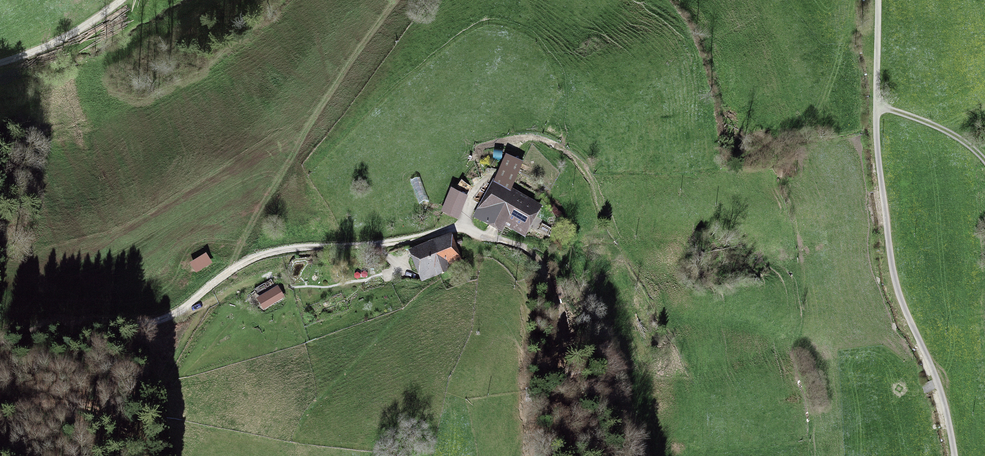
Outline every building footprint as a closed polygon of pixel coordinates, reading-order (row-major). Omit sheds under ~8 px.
[(490,186),(513,197),(515,192),(509,189),(521,163),(505,155),(490,186)] [(479,220),(479,219),(497,228),(503,217),(523,228),(534,209),(513,197),(490,186),(473,217),(479,220)] [(452,190),(443,210),(456,215),(465,196),(452,190)] [(415,254),(422,272),(432,268),(431,266),(436,265),(439,273),(446,270),(443,262),(459,256),(452,239),(415,254)] [(212,267),(206,257),(191,267),(197,276),(212,267)] [(276,288),(259,298),(264,307),(281,297),(276,288)]
